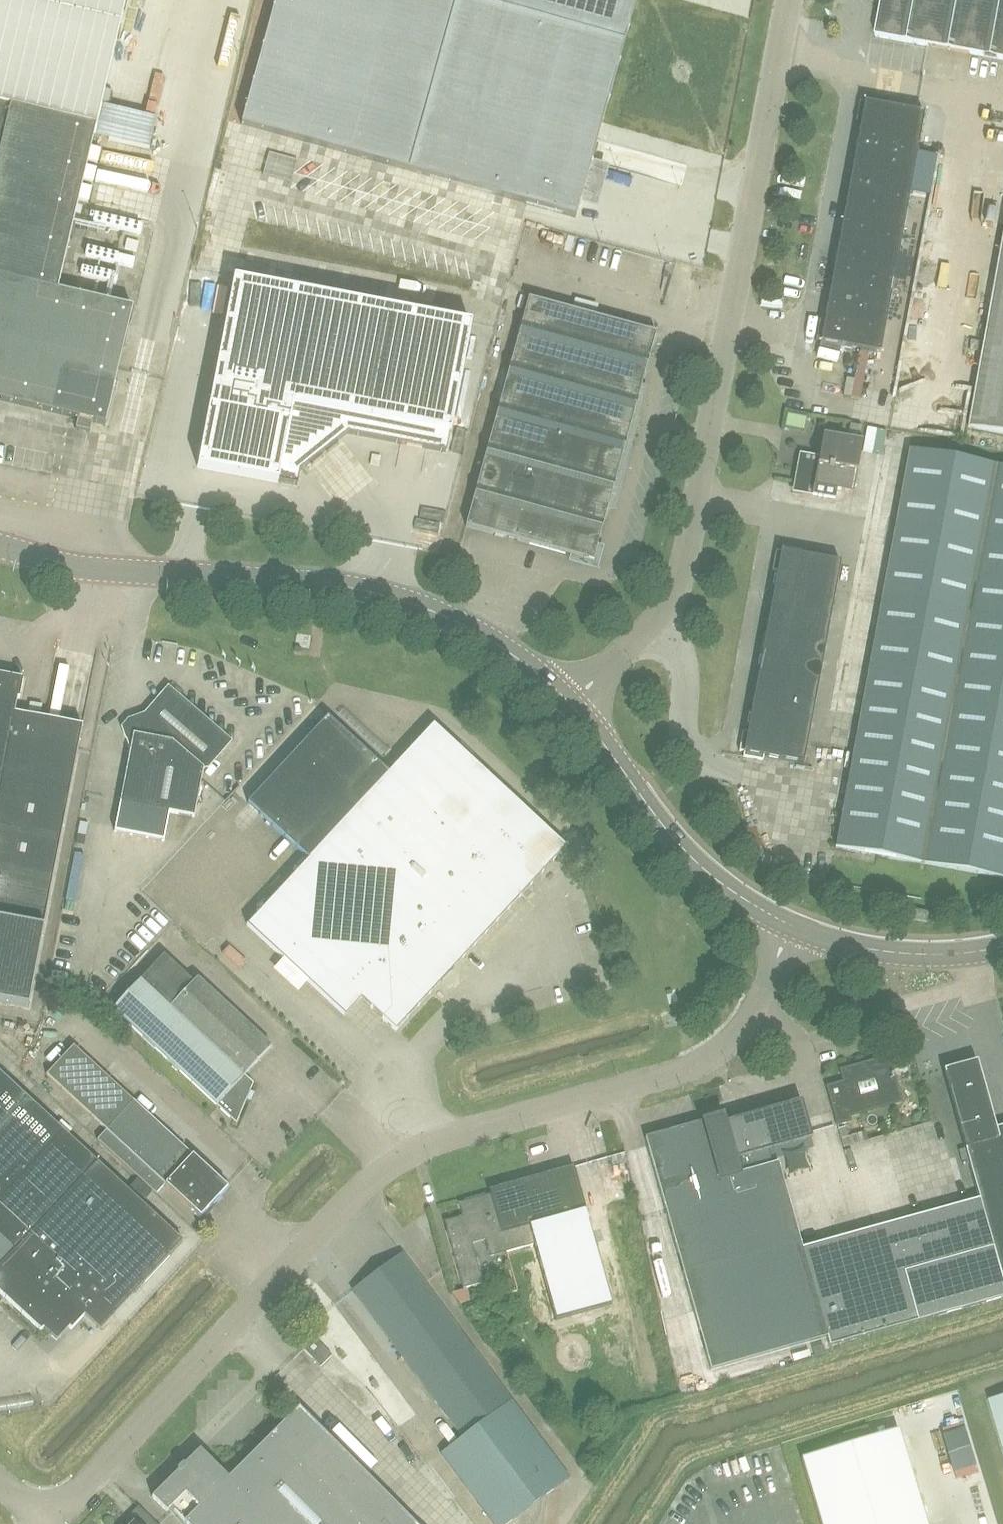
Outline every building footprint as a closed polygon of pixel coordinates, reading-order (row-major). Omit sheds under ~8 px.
[(12,403),(40,409),(65,415),(78,419),(76,428),(90,432),(92,422),(105,425),(133,307),(129,306),(72,293),(58,289),(94,136),(149,149),(157,119),(101,105),(126,0),(0,0),(0,400),(12,403)] [(241,123),(575,216),(635,0),(275,0),(241,123)] [(876,36),(1002,59),(1002,0),(883,0),(876,36)] [(819,320),(815,340),(880,352),(923,112),(859,100),(856,120),(861,121),(825,321),(819,320)] [(968,428),(1002,434),(1002,234),(968,428)] [(446,453),(470,324),(233,279),(197,467),(298,486),(301,472),(347,435),(446,453)] [(648,387),(641,385),(655,334),(529,299),(467,525),(593,560),(607,509),(614,511),(648,387)] [(853,494),(862,441),(823,433),(819,457),(799,453),(794,483),(803,485),(802,495),(835,501),(837,491),(853,494)] [(910,450),(837,848),(1002,878),(1002,467),(910,450)] [(802,550),(782,546),(781,550),(781,551),(777,550),(773,570),(777,570),(748,731),(743,731),(740,750),(744,751),(745,752),(744,756),(763,759),(764,755),(804,762),(840,561),(801,554),(802,550)] [(30,1008),(84,726),(16,713),(18,698),(20,699),(24,679),(0,674),(0,1002),(30,1008)] [(206,764),(227,740),(168,691),(139,725),(128,724),(124,729),(130,749),(115,831),(165,840),(170,812),(195,816),(204,769),(207,765),(206,764)] [(433,723),(387,773),(328,718),(249,803),(308,858),(246,924),(344,1015),(361,997),(387,1022),(395,1012),(404,1021),(566,846),(433,723)] [(931,912),(916,909),(914,920),(929,923),(931,912)] [(270,1046),(197,979),(196,978),(192,982),(162,955),(139,980),(139,979),(112,1009),(233,1121),(234,1120),(250,1081),(243,1075),(270,1046)] [(396,1030),(404,1021),(395,1012),(387,1022),(396,1030)] [(139,1177),(153,1191),(156,1194),(165,1183),(201,1216),(227,1187),(74,1046),(47,1075),(106,1130),(97,1139),(139,1177)] [(838,1124),(853,1120),(851,1113),(900,1099),(889,1057),(844,1070),(846,1079),(827,1085),(838,1124)] [(999,1136),(978,1059),(968,1061),(963,1058),(957,1059),(953,1065),(945,1068),(980,1197),(1002,1282),(1002,1135),(999,1136)] [(153,1191),(139,1177),(128,1189),(0,1071),(0,1290),(41,1328),(43,1326),(57,1338),(69,1325),(72,1327),(84,1313),(101,1329),(183,1240),(142,1203),(153,1191)] [(724,1121),(723,1117),(706,1122),(705,1119),(646,1136),(712,1368),(828,1335),(779,1161),(773,1162),(769,1148),(812,1135),(802,1099),(724,1121)] [(574,1166),(519,1181),(530,1223),(586,1207),(574,1166)] [(535,1242),(530,1223),(519,1181),(491,1189),(492,1193),(460,1202),(464,1214),(450,1218),(453,1227),(448,1229),(464,1287),(483,1282),(472,1242),(486,1238),(490,1255),(535,1242)] [(803,1247),(828,1335),(831,1344),(1002,1296),(1002,1282),(980,1197),(803,1247)] [(462,1437),(442,1452),(496,1523),(506,1523),(570,1477),(512,1400),(403,1254),(353,1291),(462,1437)] [(331,1355),(315,1339),(304,1349),(321,1366),(331,1355)] [(990,1401),(1002,1446),(1002,1397),(990,1401)] [(176,1472),(152,1495),(167,1510),(171,1506),(185,1519),(185,1520),(189,1523),(417,1523),(299,1407),(228,1477),(200,1448),(176,1472)] [(898,1429),(802,1458),(821,1523),(926,1523),(898,1429)] [(139,1505),(121,1523),(158,1523),(139,1505)]
